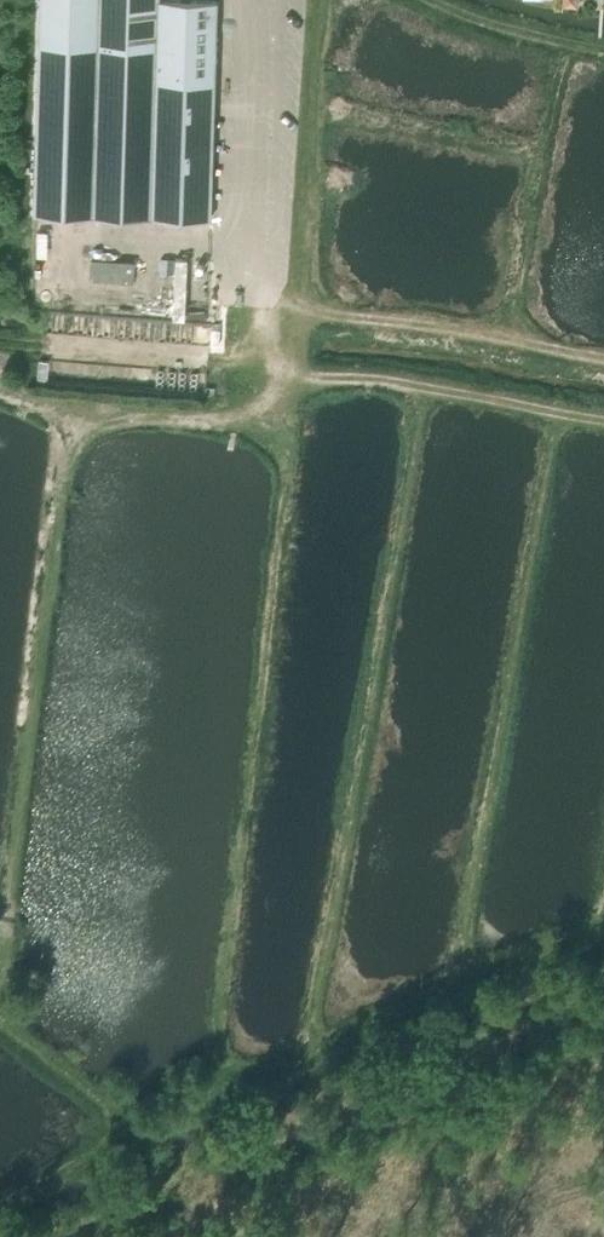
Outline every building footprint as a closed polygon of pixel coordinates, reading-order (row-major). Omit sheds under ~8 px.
[(216,1),(186,0),(40,0),(33,214),(209,220),(216,1)]
